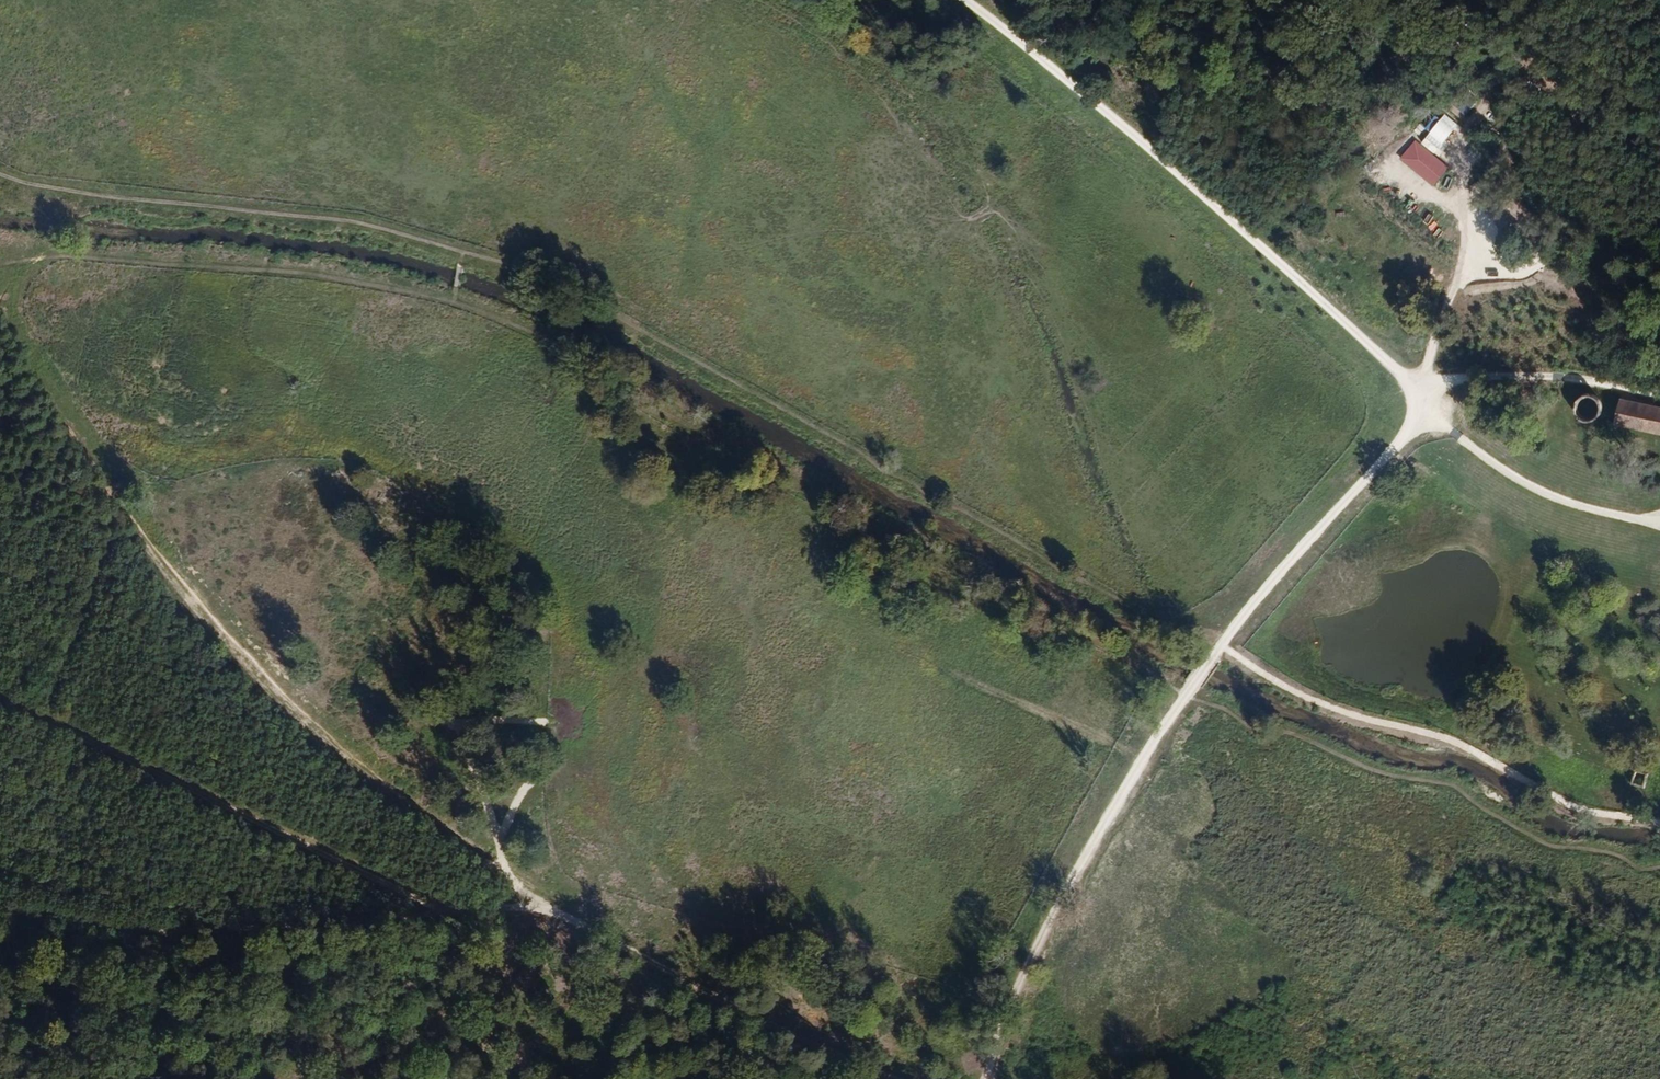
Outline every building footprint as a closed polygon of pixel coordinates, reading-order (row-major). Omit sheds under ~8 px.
[(1449,167),(1416,140),(1401,158),(1434,185),(1449,167)] [(1473,297),(1487,296),(1486,288),(1473,289),(1473,297)] [(1617,398),(1611,424),(1659,436),(1659,409),(1617,398)]
